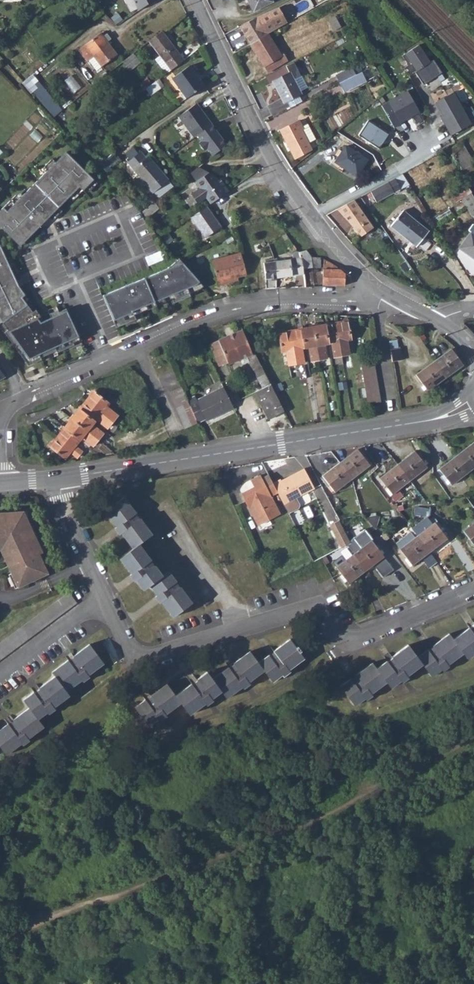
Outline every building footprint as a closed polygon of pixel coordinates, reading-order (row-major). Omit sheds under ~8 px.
[(137,12),(154,0),(131,0),(137,12)] [(240,24),(251,44),(268,34),(287,22),(278,5),(255,16),(240,24)] [(336,16),(329,19),(335,30),(342,27),(336,16)] [(161,33),(148,43),(168,70),(181,59),(161,33)] [(116,56),(98,34),(77,50),(82,56),(87,52),(100,67),(116,56)] [(268,34),(251,44),(266,72),(286,61),(283,54),(280,55),(268,34)] [(405,62),(409,60),(416,71),(414,72),(424,84),(442,71),(433,59),(429,62),(417,45),(401,55),(405,62)] [(132,55),(121,63),(128,72),(138,64),(132,55)] [(288,73),(271,82),(282,104),(300,94),(299,91),(293,80),(300,76),(293,63),(285,67),(288,73)] [(170,77),(184,97),(202,84),(186,64),(170,77)] [(335,76),(338,84),(356,75),(353,67),(335,76)] [(356,75),(338,84),(343,92),(365,81),(361,72),(356,75)] [(54,116),(63,108),(34,73),(25,81),(54,116)] [(306,88),(300,76),(293,80),(299,91),(306,88)] [(453,91),(435,102),(441,112),(442,111),(444,114),(442,115),(440,116),(451,135),(471,124),(453,91)] [(410,94),(383,108),(396,131),(403,127),(402,126),(409,122),(408,121),(412,119),(413,120),(421,115),(410,94)] [(179,117),(191,132),(207,120),(195,105),(179,117)] [(279,114),(280,122),(295,118),(293,111),(279,114)] [(298,120),(280,130),(294,157),(310,149),(307,142),(314,139),(308,126),(303,129),(302,126),(298,120)] [(367,121),(358,135),(379,148),(388,134),(367,121)] [(207,149),(212,156),(226,145),(210,125),(196,136),(201,142),(198,144),(204,151),(207,149)] [(449,144),(473,186),(473,161),(460,137),(449,144)] [(346,147),(336,162),(357,176),(368,160),(346,147)] [(0,211),(0,226),(16,242),(27,232),(30,236),(49,217),(59,207),(68,198),(79,187),(83,191),(94,180),(66,152),(56,162),(45,172),(23,195),(7,210),(4,207),(0,211)] [(140,152),(128,163),(154,192),(168,180),(147,157),(145,158),(140,152)] [(117,160),(112,154),(100,165),(105,170),(117,160)] [(41,169),(45,172),(56,162),(52,158),(41,169)] [(191,174),(196,182),(209,173),(199,167),(191,174)] [(206,198),(210,205),(231,191),(225,181),(223,183),(221,179),(217,175),(209,173),(196,182),(195,183),(200,189),(191,194),(198,204),(206,198)] [(394,176),(388,180),(393,191),(399,188),(394,176)] [(94,180),(83,191),(87,194),(98,183),(94,180)] [(388,180),(370,189),(375,200),(393,191),(388,180)] [(79,187),(68,198),(72,201),(83,191),(79,187)] [(4,207),(7,210),(23,195),(20,191),(4,207)] [(472,193),(462,199),(472,216),(473,215),(473,196),(472,193)] [(353,198),(336,208),(348,222),(349,222),(352,226),(351,226),(359,237),(371,227),(353,198)] [(154,203),(141,213),(146,218),(158,209),(154,203)] [(59,207),(49,217),(53,221),(62,211),(59,207)] [(207,207),(191,218),(205,238),(220,228),(207,207)] [(402,211),(390,226),(416,247),(428,233),(428,232),(402,211)] [(455,248),(473,263),(473,229),(469,225),(465,230),(467,232),(455,248)] [(20,246),(30,236),(27,232),(16,242),(20,246)] [(80,339),(67,312),(65,309),(59,311),(58,309),(49,313),(50,314),(52,321),(47,323),(45,320),(44,321),(41,317),(36,310),(33,313),(22,297),(25,295),(19,286),(17,281),(9,263),(0,245),(0,320),(8,330),(5,333),(15,347),(18,344),(25,354),(22,356),(29,366),(42,359),(41,358),(57,351),(58,352),(66,348),(74,344),(73,343),(80,339)] [(162,250),(145,257),(148,265),(166,258),(162,250)] [(307,251),(300,252),(300,258),(303,269),(311,269),(311,256),(307,251)] [(226,285),(225,283),(237,279),(246,276),(239,254),(210,264),(219,288),(226,285)] [(320,257),(311,256),(311,269),(320,268),(320,257)] [(190,296),(190,295),(187,290),(192,289),(201,283),(179,257),(168,269),(103,295),(115,323),(124,319),(126,323),(138,318),(136,313),(141,311),(147,308),(146,305),(164,298),(166,301),(179,296),(183,294),(185,298),(190,296)] [(300,258),(274,262),(276,278),(304,274),(303,269),(300,258)] [(345,274),(337,267),(324,259),(322,284),(338,286),(344,285),(345,274)] [(13,261),(9,263),(17,281),(21,279),(13,261)] [(276,278),(274,262),(263,263),(265,279),(276,278)] [(187,290),(190,295),(196,293),(204,287),(201,283),(192,289),(187,290)] [(26,294),(25,295),(22,297),(33,313),(36,310),(37,310),(26,294)] [(164,298),(146,305),(147,308),(148,310),(166,303),(166,301),(164,298)] [(47,309),(49,313),(58,309),(56,305),(47,309)] [(50,314),(41,317),(44,321),(45,320),(47,323),(52,321),(50,314)] [(124,319),(115,323),(116,327),(126,323),(124,319)] [(8,330),(0,320),(0,326),(5,333),(8,330)] [(347,321),(335,323),(342,355),(349,353),(347,339),(350,339),(347,321)] [(335,323),(324,325),(327,343),(331,342),(334,356),(342,355),(335,323)] [(324,325),(313,327),(319,359),(327,358),(324,344),(327,343),(324,325)] [(313,327),(301,329),(304,347),(309,347),(311,361),(319,359),(313,327)] [(301,329),(290,331),(296,364),(304,362),(301,348),(304,347),(301,329)] [(253,353),(243,330),(209,344),(219,366),(227,362),(228,364),(246,356),(262,387),(254,391),(268,418),(283,410),(254,352),(253,353)] [(296,364),(290,331),(279,333),(282,351),(285,351),(288,365),(296,364)] [(82,344),(80,339),(73,343),(74,344),(66,348),(67,351),(82,344)] [(22,356),(25,354),(18,344),(15,347),(22,356)] [(400,348),(390,349),(392,362),(402,361),(400,348)] [(450,349),(433,363),(444,379),(463,365),(450,349)] [(59,355),(58,352),(57,351),(41,358),(42,359),(42,362),(59,355)] [(444,379),(433,363),(415,376),(427,391),(444,379)] [(374,364),(361,366),(367,405),(380,403),(374,364)] [(24,373),(26,378),(34,374),(32,369),(24,373)] [(169,394),(185,430),(196,424),(180,388),(169,394)] [(222,389),(190,404),(198,424),(205,421),(206,422),(234,409),(222,389)] [(94,392),(87,400),(113,422),(117,417),(107,408),(106,407),(108,404),(94,392)] [(87,400),(79,410),(94,422),(96,419),(108,428),(113,422),(87,400)] [(79,410),(71,418),(97,440),(102,435),(91,425),(94,422),(79,410)] [(71,418),(64,427),(79,440),(81,437),(92,446),(97,440),(71,418)] [(64,427),(56,436),(78,455),(80,452),(73,446),(79,440),(64,427)] [(78,455),(56,436),(49,445),(64,458),(70,451),(77,457),(78,455)] [(456,456),(468,473),(473,468),(473,443),(456,456)] [(358,449),(340,463),(352,479),(370,465),(358,449)] [(415,451),(397,465),(410,481),(427,468),(415,451)] [(468,473),(456,456),(439,470),(451,486),(468,473)] [(352,479),(340,463),(322,478),(334,493),(352,479)] [(410,481),(397,465),(380,480),(392,495),(410,481)] [(281,478),(273,482),(279,492),(285,504),(315,487),(304,467),(282,480),(281,478)] [(251,489),(242,494),(257,522),(269,516),(270,519),(281,513),(272,495),(279,492),(273,482),(269,474),(262,478),(261,475),(251,481),(254,487),(256,489),(253,491),(251,489)] [(123,497),(104,511),(131,549),(118,558),(141,590),(148,585),(171,617),(190,604),(167,571),(160,576),(137,544),(150,535),(123,497)] [(17,586),(46,572),(37,553),(34,546),(37,544),(23,514),(19,515),(18,511),(0,513),(0,549),(17,586)] [(269,516),(257,522),(259,525),(270,519),(269,516)] [(339,521),(330,526),(341,548),(347,545),(350,543),(349,540),(339,521)] [(437,522),(418,536),(431,552),(449,538),(437,522)] [(464,532),(473,545),(473,524),(464,532)] [(350,543),(347,545),(354,554),(372,540),(374,539),(365,528),(349,540),(350,543)] [(423,558),(431,552),(418,536),(416,538),(411,532),(396,544),(400,550),(413,566),(423,558)] [(372,540),(354,554),(366,570),(385,557),(372,540)] [(438,563),(431,552),(423,558),(431,568),(438,563)] [(366,570),(354,554),(337,567),(349,583),(366,570)] [(14,588),(17,586),(11,572),(7,574),(14,588)] [(75,602),(67,592),(0,642),(0,658),(75,602)] [(451,638),(447,634),(415,656),(407,645),(374,667),(370,661),(337,684),(351,703),(383,681),(387,686),(420,664),(428,676),(461,653),(464,658),(473,651),(473,621),(451,638)] [(165,683),(132,707),(147,725),(179,702),(187,713),(219,690),(224,698),(261,671),(269,681),(301,658),(287,639),(255,662),(247,652),(210,679),(205,672),(174,695),(165,683)] [(5,753),(43,726),(37,717),(68,695),(68,694),(65,689),(102,662),(88,644),(51,671),(54,675),(23,698),(29,707),(0,727),(0,747),(5,753)]
